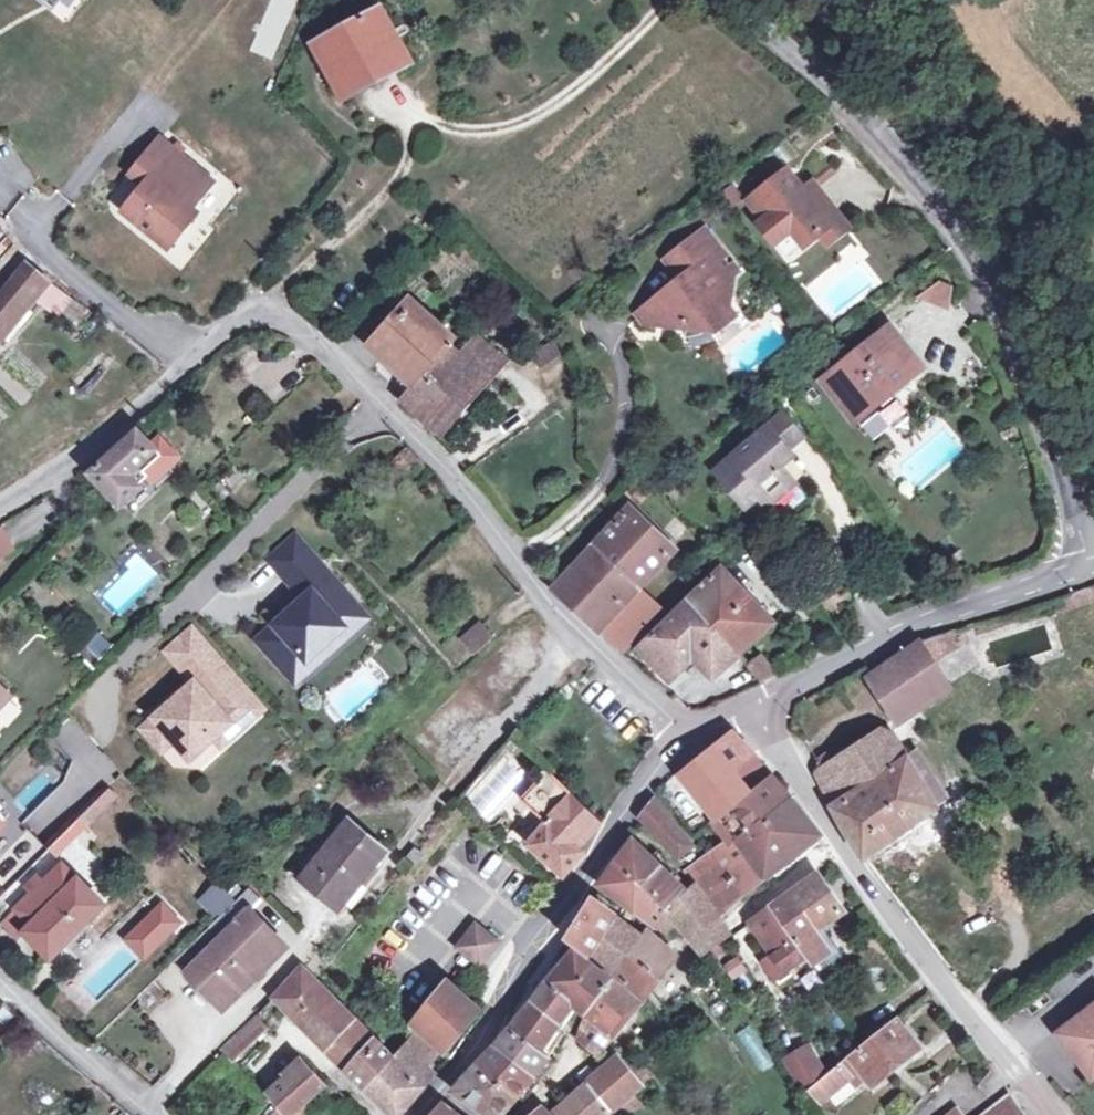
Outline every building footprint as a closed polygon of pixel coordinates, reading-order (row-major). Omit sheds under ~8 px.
[(317,42),(345,92),(407,60),(374,0),(345,0),(343,1),(354,23),(317,42)] [(209,179),(158,138),(137,164),(151,175),(121,210),(163,245),(193,208),(189,204),(209,179)] [(786,171),(748,199),(763,217),(759,220),(775,241),(792,228),(802,243),(819,230),(827,239),(844,225),(823,197),(812,206),(799,189),(786,171)] [(811,180),(799,189),(812,206),(823,197),(811,180)] [(674,279),(668,284),(668,292),(642,312),(652,325),(657,321),(691,326),(692,320),(707,322),(715,332),(736,315),(727,305),(731,272),(735,269),(703,228),(673,252),(686,269),(686,278),(681,281),(680,282),(674,279)] [(802,243),(792,228),(775,241),(785,255),(802,243)] [(673,252),(664,259),(681,281),(686,278),(686,269),(673,252)] [(35,268),(0,310),(0,341),(51,280),(35,268)] [(930,276),(922,300),(947,308),(955,285),(930,276)] [(38,299),(54,315),(72,298),(56,281),(38,299)] [(522,300),(514,309),(523,318),(532,309),(522,300)] [(410,302),(371,344),(415,383),(448,343),(450,341),(453,338),(410,302)] [(917,365),(887,326),(822,377),(853,417),(917,365)] [(448,343),(466,359),(461,383),(425,418),(440,432),(506,355),(498,348),(494,352),(474,334),(460,350),(450,341),(448,343)] [(466,359),(448,343),(415,383),(402,398),(425,418),(461,383),(466,359)] [(262,388),(243,401),(256,420),(275,406),(262,388)] [(800,433),(782,410),(714,468),(744,504),(757,494),(765,503),(792,481),(779,466),(791,455),(784,448),(800,433)] [(156,448),(138,429),(90,473),(123,505),(142,484),(130,473),(156,448)] [(156,448),(130,473),(142,484),(168,459),(156,448)] [(215,480),(207,488),(220,499),(227,491),(215,480)] [(628,507),(596,542),(638,581),(670,547),(628,507)] [(0,521),(0,555),(18,545),(3,520),(0,521)] [(299,536),(272,558),(306,599),(295,608),(298,611),(287,620),(284,617),(258,640),(289,677),(307,662),(313,668),(336,649),(330,642),(343,624),(338,619),(356,604),(299,536)] [(638,581),(596,542),(553,589),(595,628),(596,626),(636,583),(638,581)] [(721,567),(688,598),(738,651),(773,621),(721,567)] [(665,611),(636,583),(596,626),(624,652),(665,611)] [(738,651),(688,598),(638,646),(667,677),(692,653),(712,673),(735,654),(738,651)] [(370,620),(356,604),(338,619),(343,624),(330,642),(336,649),(370,620)] [(469,636),(467,634),(461,639),(471,650),(488,635),(480,626),(469,636)] [(193,681),(145,723),(160,741),(169,734),(172,738),(189,757),(213,736),(215,734),(211,729),(224,716),(232,725),(251,708),(220,673),(226,668),(191,627),(165,650),(193,681)] [(99,631),(87,643),(99,654),(111,643),(99,631)] [(920,639),(868,673),(898,718),(947,681),(920,639)] [(759,652),(745,665),(759,681),(777,673),(759,652)] [(213,736),(221,744),(260,706),(226,668),(220,673),(251,708),(232,725),(224,716),(211,729),(215,734),(213,736)] [(145,723),(141,727),(160,749),(172,738),(169,734),(160,741),(145,723)] [(880,728),(811,772),(839,820),(863,858),(936,807),(925,788),(905,754),(896,737),(880,728)] [(733,732),(682,774),(716,817),(747,792),(730,769),(750,752),(733,732)] [(750,752),(730,769),(747,792),(768,774),(750,752)] [(522,794),(548,819),(527,845),(561,875),(582,851),(575,844),(598,820),(546,769),(522,794)] [(768,774),(747,792),(716,817),(713,821),(729,842),(736,837),(787,797),(768,774)] [(58,856),(118,795),(100,778),(41,839),(58,856)] [(933,783),(925,788),(936,807),(944,801),(933,783)] [(787,797),(736,837),(764,875),(771,869),(804,843),(817,832),(787,797)] [(652,798),(636,817),(676,856),(693,844),(652,798)] [(1,821),(41,863),(51,855),(0,803),(0,821),(1,821)] [(382,849),(345,820),(310,864),(328,879),(318,891),(337,906),(382,849)] [(712,853),(715,857),(742,893),(764,875),(736,837),(729,842),(726,844),(712,853)] [(630,838),(613,860),(664,907),(682,888),(630,838)] [(807,848),(804,843),(771,869),(774,874),(807,848)] [(710,850),(684,870),(691,888),(693,886),(714,916),(742,893),(715,857),(712,853),(710,850)] [(23,886),(31,893),(14,911),(29,925),(23,932),(49,958),(101,906),(51,855),(41,863),(37,866),(40,869),(23,886)] [(613,860),(598,881),(650,922),(654,925),(668,911),(664,907),(613,860)] [(310,864),(301,876),(318,891),(328,879),(310,864)] [(777,898),(769,904),(805,953),(815,967),(837,951),(818,924),(838,910),(811,872),(777,898)] [(260,897),(249,886),(225,910),(236,921),(248,909),(260,897)] [(691,888),(668,911),(680,925),(704,953),(708,950),(728,934),(714,916),(693,886),(691,888)] [(120,935),(142,960),(185,921),(163,896),(120,935)] [(615,916),(592,898),(567,935),(576,943),(590,953),(615,916)] [(769,904),(748,918),(773,953),(784,969),(805,953),(769,904)] [(236,921),(225,910),(175,960),(217,1002),(260,960),(263,963),(282,944),(248,909),(236,921)] [(680,925),(668,911),(654,925),(669,937),(680,925)] [(640,936),(615,916),(590,953),(614,973),(643,996),(675,954),(645,929),(640,936)] [(488,937),(474,927),(458,950),(476,964),(485,952),(479,948),(488,937)] [(497,944),(488,937),(479,948),(485,952),(476,964),(480,967),(497,944)] [(611,977),(573,947),(545,981),(573,1003),(585,1012),(611,977)] [(773,953),(762,960),(773,976),(784,969),(773,953)] [(724,963),(733,981),(749,973),(740,955),(724,963)] [(300,966),(272,996),(341,1064),(371,1034),(312,978),(300,966)] [(457,966),(449,975),(462,986),(469,976),(457,966)] [(755,970),(735,984),(752,1010),(772,997),(755,970)] [(641,1000),(611,977),(585,1012),(575,1036),(597,1053),(641,1000)] [(448,980),(413,1022),(418,1028),(437,1046),(448,1057),(476,1023),(467,1015),(475,1005),(448,980)] [(545,981),(530,999),(558,1022),(573,1003),(545,981)] [(558,1022),(530,999),(508,1027),(536,1049),(555,1026),(558,1022)] [(1056,1032),(1089,1075),(1093,1072),(1093,1003),(1056,1032)] [(484,1013),(475,1005),(467,1015),(476,1023),(484,1013)] [(264,1026),(252,1014),(218,1047),(222,1051),(230,1060),(264,1026)] [(864,1040),(846,1055),(807,1086),(820,1101),(849,1076),(855,1083),(863,1077),(870,1085),(918,1047),(894,1017),(864,1040)] [(754,1022),(734,1032),(753,1072),(773,1063),(754,1022)] [(562,1032),(555,1026),(536,1049),(544,1055),(562,1032)] [(508,1027),(492,1046),(531,1075),(546,1056),(544,1055),(536,1049),(508,1027)] [(436,1046),(418,1028),(403,1044),(423,1063),(437,1046),(436,1046)] [(392,1055),(371,1034),(341,1064),(363,1086),(392,1055)] [(395,1053),(392,1055),(413,1075),(423,1063),(403,1044),(395,1053)] [(492,1046),(474,1065),(514,1096),(531,1075),(492,1046)] [(392,1055),(363,1086),(393,1114),(399,1114),(423,1085),(413,1075),(392,1055)] [(616,1056),(585,1082),(609,1110),(631,1092),(640,1083),(616,1056)] [(283,1075),(264,1094),(266,1097),(284,1114),(286,1114),(321,1084),(297,1058),(281,1073),(283,1075)] [(474,1065),(452,1091),(478,1106),(493,1114),(498,1114),(514,1096),(474,1065)] [(557,1106),(565,1114),(603,1114),(609,1110),(585,1082),(557,1106)] [(631,1092),(609,1110),(614,1114),(629,1114),(642,1104),(631,1092)] [(979,1114),(1021,1114),(1005,1094),(979,1114)] [(429,1114),(457,1114),(441,1103),(429,1114)] [(528,1114),(550,1114),(548,1113),(540,1105),(533,1111),(528,1114)] [(548,1113),(550,1114),(565,1114),(557,1106),(548,1113)]
